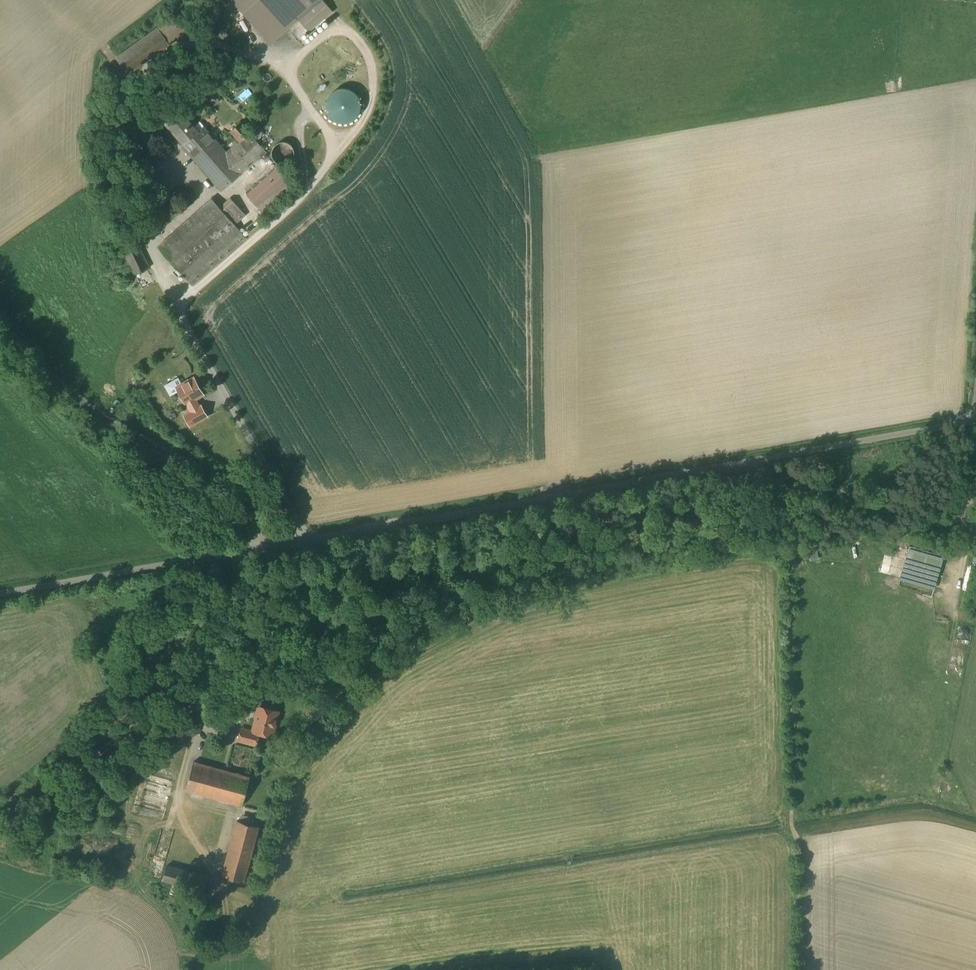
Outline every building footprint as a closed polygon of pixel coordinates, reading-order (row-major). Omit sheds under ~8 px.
[(271,42),(299,18),(309,30),(331,11),(321,0),(236,0),(271,42)] [(197,28),(183,9),(117,58),(131,77),(197,28)] [(340,90),(337,91),(334,92),(332,94),(330,97),(328,100),(327,102),(327,106),(327,109),(328,112),(330,114),(331,117),(334,119),(337,120),(340,121),(343,121),(346,121),(349,120),(351,119),(354,117),(356,114),(357,112),(358,109),(358,106),(358,103),(357,100),(356,97),(354,95),(352,93),(349,91),(346,90),(343,90),(340,90)] [(267,152),(241,121),(231,131),(240,142),(226,153),(208,132),(202,136),(180,109),(165,123),(221,190),(267,152)] [(290,146),(286,144),(283,143),(279,144),(276,146),(274,148),(273,151),(274,156),(275,159),(278,161),(281,163),(283,163),(287,162),(290,160),(292,157),(293,152),(292,149),(290,146)] [(295,184),(279,167),(249,195),(264,212),(295,184)] [(231,199),(220,208),(234,224),(245,214),(231,199)] [(220,208),(212,200),(160,245),(194,283),(246,237),(234,224),(220,208)] [(150,266),(141,248),(126,255),(135,273),(150,266)] [(203,395),(193,377),(181,383),(176,386),(179,391),(185,404),(197,398),(203,395)] [(190,411),(184,414),(191,426),(207,417),(197,398),(185,404),(190,411)] [(943,557),(909,547),(900,579),(934,589),(943,557)] [(285,713),(263,707),(258,731),(244,728),(240,744),(260,749),(264,735),(279,739),(285,713)] [(189,730),(177,727),(173,738),(185,742),(189,730)] [(258,782),(201,767),(194,796),(250,811),(258,782)] [(178,782),(148,775),(137,817),(167,825),(178,782)] [(267,827),(244,820),(228,879),(251,885),(267,827)] [(205,878),(176,870),(172,886),(201,893),(205,878)]
